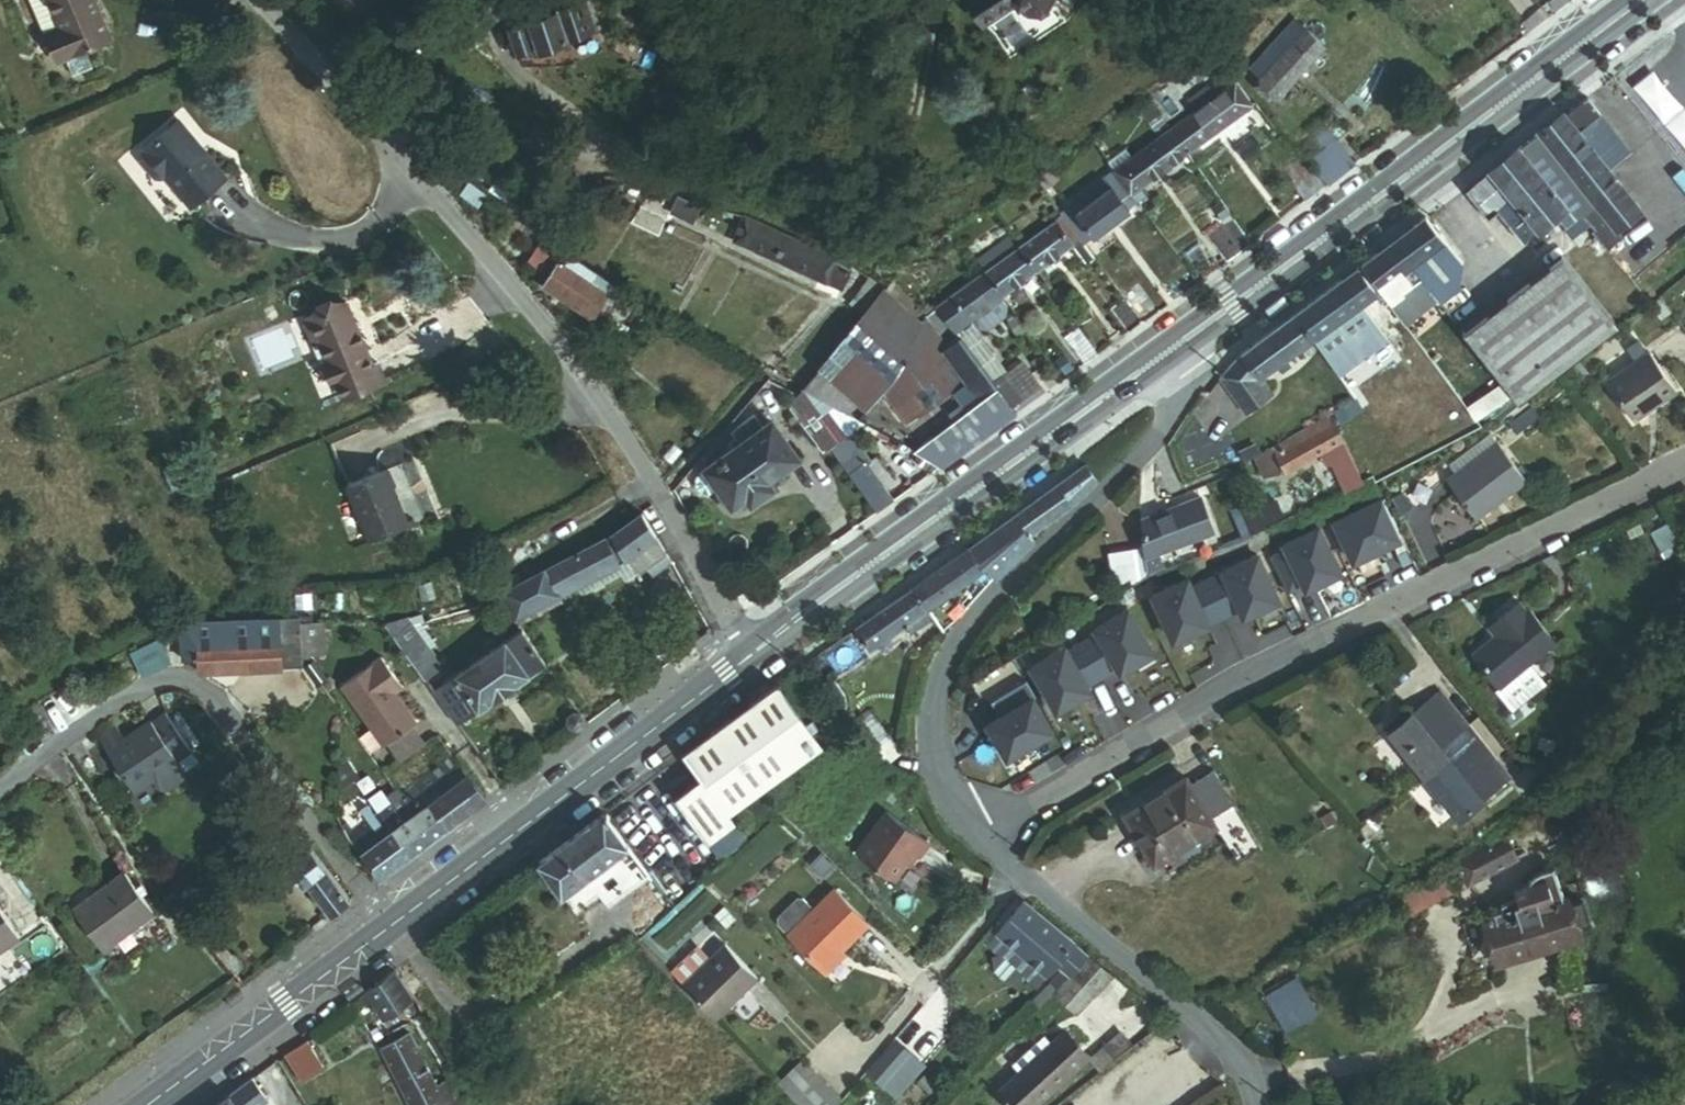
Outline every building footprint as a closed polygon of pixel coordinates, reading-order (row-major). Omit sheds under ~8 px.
[(28,39),(35,37),(44,67),(46,66),(67,60),(94,52),(79,0),(17,0),(28,39)] [(596,15),(589,0),(572,0),(559,9),(571,27),(596,15)] [(959,5),(981,33),(1024,0),(965,0),(959,5)] [(1056,1),(1055,0),(1028,0),(1040,14),(1056,1)] [(545,41),(571,27),(559,9),(517,35),(522,45),(541,35),(545,41)] [(1326,66),(1303,33),(1266,59),(1288,92),(1326,66)] [(67,60),(46,66),(52,84),(72,78),(67,60)] [(1661,72),(1642,87),(1684,139),(1684,101),(1661,72)] [(1173,133),(1191,157),(1263,103),(1245,79),(1173,133)] [(1637,186),(1625,170),(1642,156),(1627,136),(1616,144),(1601,125),(1611,116),(1595,95),(1547,130),(1606,204),(1609,208),(1637,186)] [(1616,144),(1627,136),(1611,116),(1601,125),(1616,144)] [(157,130),(130,160),(130,174),(146,187),(153,189),(196,228),(201,223),(200,213),(195,207),(216,184),(157,130)] [(1606,225),(1597,213),(1606,204),(1547,130),(1526,146),(1531,152),(1526,180),(1512,189),(1515,193),(1498,206),(1524,240),(1555,215),(1567,229),(1579,219),(1594,235),(1606,225)] [(1329,192),(1357,172),(1327,132),(1300,153),(1310,166),(1329,192)] [(1154,192),(1150,187),(1191,157),(1173,133),(1124,170),(1142,194),(1145,199),(1154,192)] [(1512,189),(1526,180),(1531,152),(1526,146),(1496,168),(1512,189)] [(1312,205),(1329,192),(1310,166),(1292,180),(1312,205)] [(1515,193),(1512,189),(1496,168),(1470,187),(1489,212),(1498,206),(1515,193)] [(1140,207),(1134,199),(1142,194),(1124,170),(1083,200),(1091,211),(1082,217),(1097,239),(1140,207)] [(1675,215),(1684,207),(1684,181),(1663,200),(1675,215)] [(482,197),(502,211),(511,199),(492,184),(482,197)] [(1616,217),(1625,227),(1652,205),(1637,186),(1609,208),(1606,204),(1597,213),(1606,225),(1616,217)] [(706,224),(715,206),(694,195),(685,214),(706,224)] [(1087,246),(1097,239),(1082,217),(1077,211),(1032,246),(1052,273),(1087,246)] [(1444,305),(1465,289),(1464,257),(1433,214),(1369,262),(1389,289),(1413,322),(1441,301),(1444,305)] [(852,273),(856,265),(755,217),(744,239),(858,294),(865,279),(852,273)] [(1227,268),(1256,246),(1236,220),(1208,241),(1227,268)] [(1099,263),(1110,255),(1097,239),(1087,246),(1099,263)] [(1017,298),(1052,273),(1032,246),(997,271),(1017,298)] [(558,292),(610,327),(636,288),(584,253),(558,292)] [(1523,409),(1623,329),(1566,257),(1466,337),(1523,409)] [(1378,311),(1371,302),(1389,289),(1369,262),(1335,287),(1353,311),(1346,315),(1355,328),(1378,311)] [(1015,301),(1017,298),(997,271),(961,300),(964,305),(945,319),(957,333),(950,340),(961,353),(978,342),(972,334),(990,321),(994,326),(1004,327),(1018,317),(1019,306),(1015,301)] [(1158,320),(1172,309),(1155,287),(1141,298),(1158,320)] [(1326,349),(1355,328),(1346,315),(1353,311),(1335,287),(1299,312),(1319,339),(1326,349)] [(956,467),(1027,417),(1022,410),(1005,385),(978,342),(961,353),(950,340),(931,318),(927,321),(897,288),(820,390),(878,422),(956,467)] [(1141,333),(1158,320),(1141,298),(1124,311),(1141,333)] [(353,304),(309,319),(317,344),(324,341),(345,402),(389,387),(383,370),(376,372),(353,304)] [(1667,329),(1680,318),(1669,305),(1657,316),(1667,329)] [(1299,353),(1319,339),(1299,312),(1280,326),(1299,353)] [(1273,372),(1299,353),(1280,326),(1240,355),(1215,388),(1242,424),(1287,392),(1273,372)] [(1096,366),(1112,354),(1094,330),(1078,342),(1096,366)] [(1638,416),(1679,384),(1651,349),(1610,380),(1638,416)] [(1022,410),(1051,392),(1034,366),(1005,385),(1022,410)] [(1428,448),(1465,431),(1434,388),(1404,407),(1407,412),(1359,443),(1347,413),(1317,426),(1326,448),(1330,453),(1346,489),(1422,442),(1428,448)] [(844,447),(861,434),(878,422),(820,390),(811,401),(800,411),(825,444),(835,436),(844,447)] [(1526,422),(1533,432),(1547,422),(1540,412),(1526,422)] [(760,501),(782,485),(812,462),(785,428),(777,434),(767,421),(750,434),(755,440),(747,445),(753,453),(720,477),(733,494),(746,512),(760,501)] [(1261,455),(1268,472),(1326,448),(1317,426),(1272,444),(1275,450),(1261,455)] [(875,464),(880,460),(861,434),(844,447),(840,450),(890,515),(906,503),(875,464)] [(834,455),(840,450),(844,447),(835,436),(825,444),(834,455)] [(1473,515),(1527,477),(1498,436),(1471,454),(1458,464),(1444,474),(1473,515)] [(1458,464),(1471,454),(1463,443),(1450,453),(1458,464)] [(1327,497),(1346,489),(1330,453),(1311,461),(1327,497)] [(1035,547),(1097,485),(1086,470),(1015,520),(1035,547)] [(384,477),(343,494),(365,548),(403,532),(388,495),(391,493),(384,477)] [(733,494),(720,477),(711,484),(710,492),(716,500),(724,501),(733,494)] [(760,501),(767,511),(789,494),(782,485),(760,501)] [(1157,556),(1225,524),(1210,495),(1151,522),(1150,540),(1157,556)] [(1230,509),(1242,539),(1263,531),(1252,500),(1230,509)] [(1404,546),(1383,504),(1336,526),(1357,570),(1382,558),(1381,557),(1404,546)] [(679,552),(653,514),(622,536),(505,602),(516,619),(520,623),(631,565),(641,577),(679,552)] [(1035,547),(1015,520),(973,550),(988,570),(998,582),(1035,547)] [(1347,574),(1325,529),(1286,548),(1289,553),(1273,561),(1291,597),(1307,589),(1309,594),(1347,574)] [(1132,583),(1163,571),(1157,556),(1150,540),(1119,553),(1132,583)] [(945,602),(988,570),(973,550),(913,593),(939,629),(944,637),(960,621),(945,602)] [(1283,603),(1262,561),(1212,587),(1229,621),(1244,613),(1248,621),(1283,603)] [(1229,621),(1212,587),(1196,594),(1192,586),(1157,603),(1178,645),(1213,630),(1213,628),(1229,621)] [(505,602),(497,589),(486,596),(509,626),(516,619),(505,602)] [(939,629),(913,593),(859,633),(873,653),(909,627),(920,643),(939,629)] [(1510,685),(1541,660),(1565,641),(1540,610),(1537,613),(1529,602),(1505,621),(1513,631),(1507,636),(1485,654),(1510,685)] [(1159,652),(1135,612),(1102,632),(1104,636),(1089,645),(1109,677),(1124,668),(1126,673),(1159,652)] [(228,626),(184,620),(178,642),(182,643),(182,647),(195,650),(193,663),(294,681),(300,655),(324,658),(330,630),(302,629),(228,626)] [(1507,636),(1513,631),(1505,621),(1499,626),(1507,636)] [(410,633),(393,637),(426,685),(444,672),(430,652),(426,653),(410,633)] [(526,633),(434,697),(457,730),(549,666),(526,633)] [(129,652),(140,677),(170,664),(159,639),(129,652)] [(1109,677),(1089,645),(1074,654),(1072,650),(1038,670),(1062,710),(1096,691),(1094,686),(1109,677)] [(381,655),(343,687),(388,744),(392,741),(414,723),(418,719),(396,692),(405,685),(381,655)] [(1524,711),(1559,683),(1541,660),(1510,685),(1506,688),(1524,711)] [(997,704),(1002,701),(990,682),(977,690),(989,709),(997,704)] [(1059,733),(1040,701),(1042,700),(1032,683),(1002,701),(997,704),(1006,719),(996,725),(1006,741),(1003,743),(1012,758),(1038,743),(1039,745),(1059,733)] [(828,751),(782,689),(687,759),(705,784),(680,803),(714,849),(740,829),(734,821),(828,751)] [(1497,797),(1493,791),(1499,787),(1494,781),(1509,769),(1451,697),(1402,736),(1469,820),(1497,797)] [(575,717),(566,719),(565,727),(566,731),(571,734),(579,734),(589,726),(587,723),(582,717),(575,717)] [(879,720),(859,737),(873,753),(893,735),(879,720)] [(414,723),(392,741),(406,759),(428,741),(414,723)] [(148,794),(175,774),(184,767),(155,728),(116,757),(108,747),(95,756),(131,806),(148,794)] [(886,768),(907,750),(893,735),(873,753),(886,768)] [(365,827),(347,841),(380,885),(487,805),(454,761),(399,803),(385,813),(373,822),(365,827)] [(1493,791),(1497,797),(1518,781),(1509,769),(1494,781),(1499,787),(1493,791)] [(175,774),(148,794),(156,804),(165,806),(182,793),(183,784),(175,774)] [(1250,870),(1274,856),(1228,776),(1204,790),(1200,783),(1140,817),(1167,864),(1226,829),(1250,870)] [(366,779),(339,778),(338,795),(364,797),(366,779)] [(393,795),(379,805),(385,813),(399,803),(393,795)] [(892,809),(861,852),(900,880),(920,854),(924,856),(935,841),(892,809)] [(359,819),(365,827),(373,822),(367,813),(359,819)] [(1367,830),(1372,836),(1386,825),(1384,822),(1381,820),(1367,830)] [(603,821),(541,868),(577,915),(599,899),(608,912),(649,881),(603,821)] [(1372,836),(1379,844),(1392,833),(1386,825),(1372,836)] [(1468,886),(1517,858),(1506,838),(1457,867),(1468,886)] [(353,905),(310,853),(287,872),(304,892),(307,890),(333,921),(353,905)] [(127,888),(78,921),(107,962),(155,929),(127,888)] [(870,927),(835,891),(814,912),(806,904),(800,904),(781,923),(781,929),(824,973),(846,951),(870,927)] [(1519,899),(1514,903),(1497,907),(1493,909),(1495,916),(1533,906),(1531,900),(1525,894),(1519,899)] [(1569,943),(1567,933),(1583,928),(1576,903),(1559,907),(1556,899),(1533,906),(1495,916),(1481,919),(1493,963),(1569,943)] [(1092,956),(1027,905),(998,939),(1049,981),(1059,971),(1071,980),(1092,956)] [(728,907),(719,917),(731,928),(740,918),(728,907)] [(25,948),(0,911),(0,965),(25,948)] [(731,942),(689,983),(722,1017),(764,976),(731,942)] [(827,976),(849,954),(846,951),(824,973),(827,976)] [(1071,980),(1055,997),(1079,1018),(1119,979),(1092,956),(1071,980)] [(409,968),(368,996),(388,1027),(415,1008),(407,996),(421,986),(409,968)] [(1283,1031),(1316,1013),(1303,989),(1270,1007),(1283,1031)] [(380,1055),(410,1104),(446,1104),(407,1039),(380,1055)] [(1091,1061),(1072,1039),(1061,1049),(1053,1040),(1039,1051),(1047,1060),(1007,1094),(1016,1104),(1040,1104),(1091,1061)] [(1109,1074),(1138,1050),(1128,1039),(1100,1062),(1109,1074)] [(311,1042),(285,1060),(304,1087),(330,1069),(311,1042)] [(913,1057),(897,1044),(872,1074),(888,1087),(913,1057)] [(821,1069),(809,1057),(786,1082),(798,1093),(821,1069)] [(798,1093),(810,1104),(841,1104),(850,1096),(821,1069),(798,1093)]
